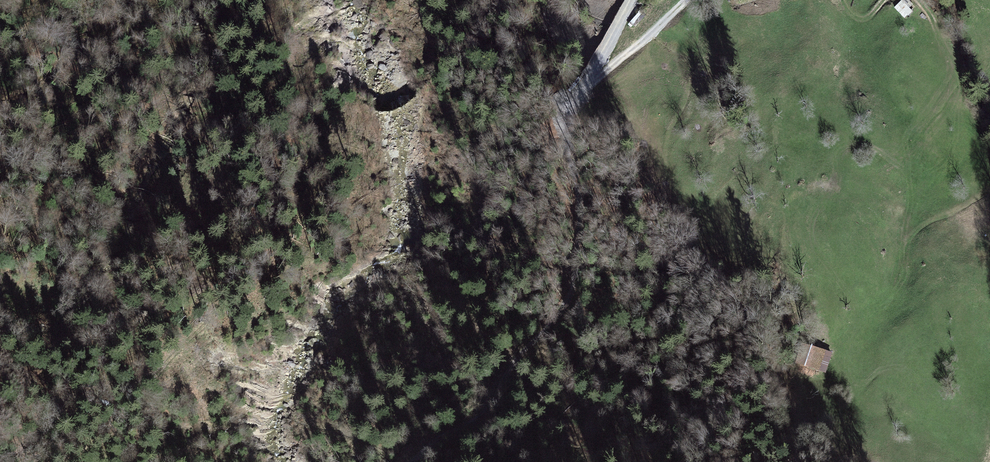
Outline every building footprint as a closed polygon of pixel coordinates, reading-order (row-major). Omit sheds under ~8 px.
[(894,9),(905,20),(915,11),(905,0),(903,0),(894,9)] [(829,352),(804,346),(797,373),(822,379),(829,352)]
